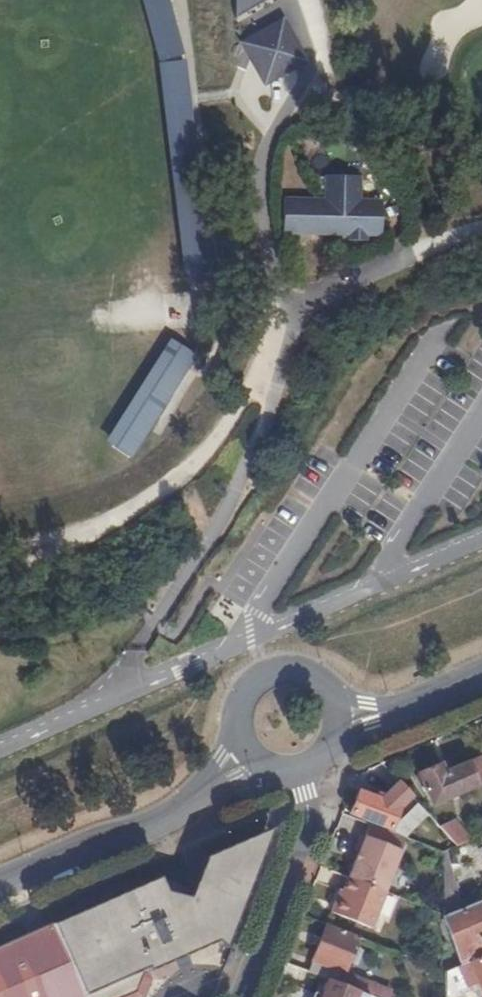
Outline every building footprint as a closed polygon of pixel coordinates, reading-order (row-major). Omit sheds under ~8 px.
[(236,23),(275,0),(236,0),(236,23)] [(283,18),(269,26),(290,30),(283,18)] [(269,26),(254,35),(250,54),(258,69),(276,75),(291,67),(289,59),(293,47),(297,45),(298,44),(290,30),(269,26)] [(250,54),(254,35),(243,42),(250,54)] [(305,59),(297,45),(293,47),(289,59),(291,67),(305,59)] [(184,282),(213,279),(186,59),(157,61),(184,282)] [(276,75),(258,69),(265,81),(276,75)] [(382,235),(384,199),(363,199),(364,175),(325,175),(325,198),(285,199),(285,234),(325,234),(324,227),(344,227),(343,235),(349,236),(349,240),(368,240),(368,235),(382,235)] [(132,459),(197,355),(180,344),(114,448),(132,459)] [(452,772),(448,763),(420,775),(433,806),(481,785),(481,760),(452,772)] [(391,831),(398,811),(359,795),(351,816),(391,831)] [(439,829),(434,823),(420,846),(442,855),(446,853),(457,848),(439,829)] [(450,825),(439,829),(457,848),(466,844),(450,825)] [(407,840),(370,826),(366,838),(402,853),(407,840)] [(152,982),(147,969),(175,957),(188,952),(228,934),(268,835),(208,861),(198,890),(158,879),(157,882),(54,927),(53,924),(0,947),(0,996),(147,996),(152,982)] [(359,854),(349,880),(386,894),(402,853),(366,838),(360,837),(355,852),(359,854)] [(446,853),(442,855),(444,916),(462,909),(446,853)] [(386,894),(349,880),(344,894),(342,899),(339,898),(332,915),(372,930),(386,894)] [(481,958),(481,909),(480,905),(443,921),(445,925),(439,927),(443,936),(448,934),(462,966),(481,958)] [(359,939),(327,927),(309,974),(328,981),(341,986),(346,973),(359,939)] [(194,966),(188,952),(175,957),(181,971),(194,966)] [(446,974),(447,996),(467,996),(481,991),(481,994),(481,958),(462,966),(446,974)] [(377,987),(377,986),(346,973),(341,986),(368,996),(374,996),(377,987)] [(328,981),(321,996),(368,996),(341,986),(328,981)] [(377,987),(374,996),(390,996),(391,992),(377,987)]
